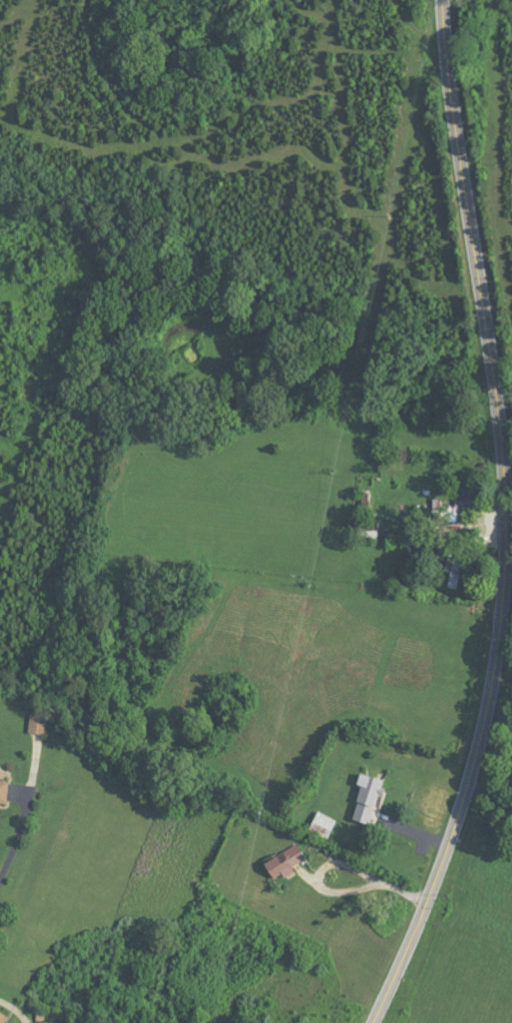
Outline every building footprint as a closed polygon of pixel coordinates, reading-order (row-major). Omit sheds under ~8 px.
[(363,541),(383,542),(383,531),(363,531),(363,541)] [(447,572),(451,573),(448,588),(460,590),(466,561),(450,558),(447,572)] [(50,716),(31,715),(30,734),(49,735),(50,716)] [(12,804),(13,782),(1,782),(1,766),(0,766),(0,803),(12,804)] [(354,820),(376,826),(389,781),(366,774),(362,786),(365,787),(354,820)] [(340,821),(321,813),(312,832),(332,840),(340,821)] [(310,861),(300,845),(269,865),(277,879),(285,874),(287,876),(310,861)] [(12,1016),(0,1010),(0,1022),(9,1022),(12,1016)]
